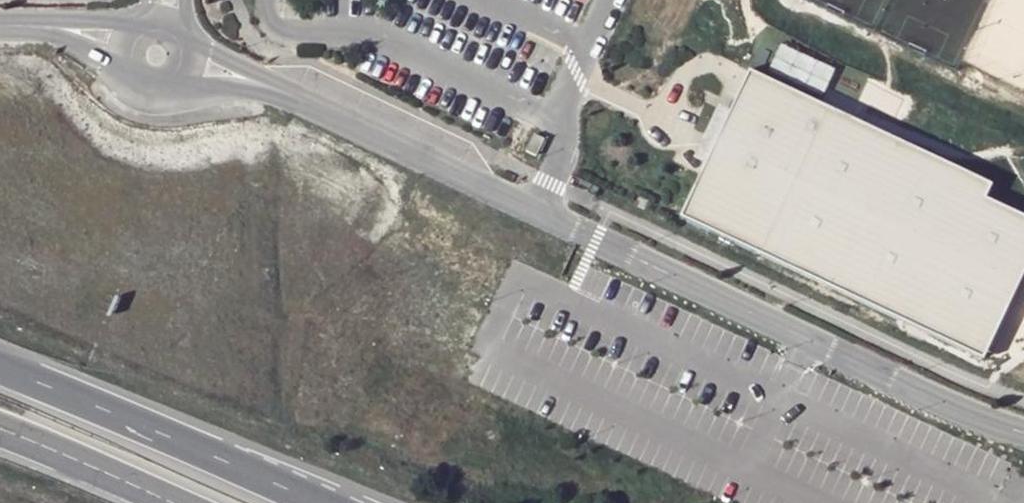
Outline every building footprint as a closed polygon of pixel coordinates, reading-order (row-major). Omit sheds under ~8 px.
[(822,109),(746,73),(675,217),(752,254),(822,109)] [(822,109),(752,254),(978,361),(1023,263),(1023,222),(977,199),(984,185),(822,109)]
